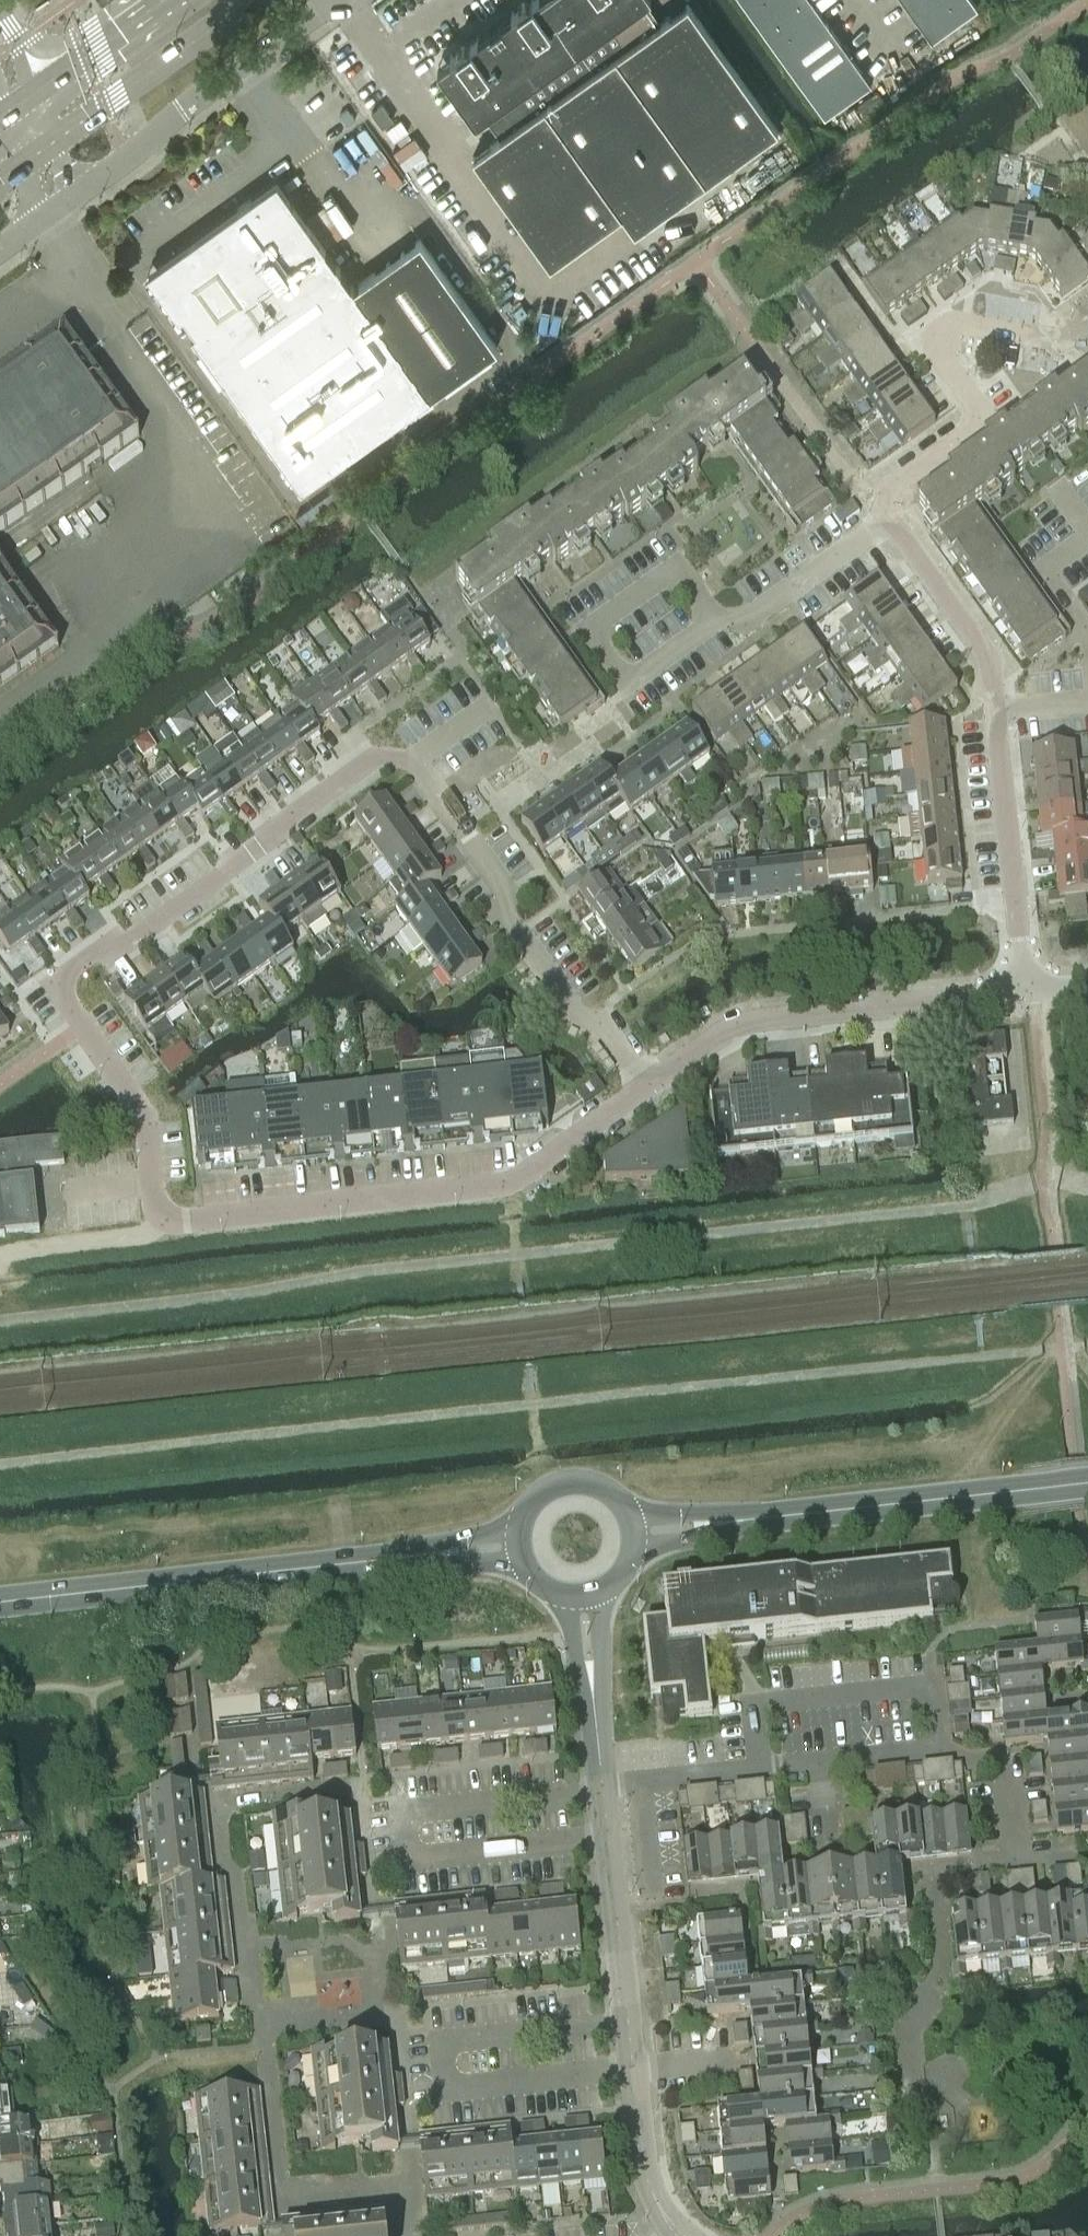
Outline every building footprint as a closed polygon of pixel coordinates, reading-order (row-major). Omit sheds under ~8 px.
[(495,23),(549,99),(543,104),(621,211),(634,229),(704,179),(614,53),(610,56),(571,0),(517,0),(517,2),(518,5),(498,20),(495,23)] [(704,179),(777,127),(687,1),(660,20),(646,0),(571,0),(610,56),(614,53),(704,179)] [(802,0),(742,0),(763,28),(802,0)] [(829,24),(812,0),(802,0),(763,28),(783,57),(829,24)] [(923,0),(904,0),(910,9),(923,0)] [(910,9),(931,38),(977,5),(973,0),(923,0),(910,9)] [(549,263),(621,211),(543,104),(549,99),(495,23),(491,26),(490,25),(470,40),(468,38),(467,37),(465,36),(462,36),(460,37),(459,38),(457,39),(457,40),(456,42),(456,43),(456,45),(456,46),(457,49),(437,63),(475,117),(482,111),(499,135),(472,154),(549,263)] [(803,85),(850,52),(829,24),(783,57),(803,85)] [(850,52),(803,85),(824,114),(870,81),(850,52)] [(861,102),(858,105),(866,117),(886,103),(881,97),(877,91),(861,102)] [(371,110),(382,125),(392,118),(381,103),(371,110)] [(347,106),(339,112),(347,123),(355,117),(347,106)] [(400,119),(386,129),(394,139),(408,129),(400,119)] [(497,346),(420,238),(353,285),(303,216),(277,178),(147,270),(179,315),(183,312),(195,329),(191,332),(300,486),(497,346)] [(991,208),(990,214),(991,214),(985,249),(1007,253),(1017,195),(1008,193),(1005,211),(991,208)] [(1018,195),(1017,195),(1007,253),(1029,256),(1035,222),(1036,222),(1037,216),(1022,214),(1025,196),(1023,196),(1018,195)] [(309,214),(328,241),(344,229),(325,202),(309,214)] [(978,250),(985,249),(991,214),(990,214),(973,211),(958,221),(957,222),(978,250)] [(1076,214),(1069,220),(1074,226),(1081,220),(1076,214)] [(957,222),(958,221),(955,217),(936,230),(960,263),(978,250),(957,222)] [(1035,260),(1064,240),(1063,238),(1053,224),(1036,222),(1035,222),(1029,256),(1035,260)] [(960,263),(936,230),(918,243),(941,277),(960,263)] [(1048,278),(1087,250),(1087,239),(1076,247),(1067,235),(1063,238),(1064,240),(1035,260),(1048,278)] [(941,277),(918,243),(899,257),(923,290),(941,277)] [(1048,278),(1062,297),(1087,278),(1087,264),(1086,261),(1087,260),(1087,250),(1048,278)] [(899,257),(881,270),(905,303),(923,290),(899,257)] [(993,272),(1003,274),(1006,261),(996,259),(993,272)] [(1015,263),(1006,261),(1003,274),(1013,276),(1015,263)] [(965,271),(972,281),(982,274),(974,264),(965,271)] [(905,303),(881,270),(862,284),(885,317),(905,303)] [(796,330),(843,295),(830,276),(796,300),(805,312),(791,323),(796,330)] [(956,277),(947,284),(954,294),(963,288),(956,277)] [(945,301),(954,294),(947,284),(937,290),(945,301)] [(823,337),(856,313),(843,295),(796,330),(801,336),(815,326),(823,337)] [(919,303),(909,310),(917,321),(926,314),(919,303)] [(907,328),(917,321),(909,310),(900,317),(907,328)] [(822,366),(869,332),(856,313),(823,337),(831,348),(816,359),(822,366)] [(139,437),(82,356),(82,357),(63,330),(0,376),(0,536),(139,437)] [(849,373),(882,350),(869,332),(822,366),(826,372),(826,373),(841,362),(849,373)] [(847,402),(895,368),(882,350),(849,373),(857,385),(842,395),(847,402)] [(822,366),(812,373),(817,379),(826,372),(822,366)] [(875,410),(908,386),(895,368),(847,402),(852,409),(867,399),(875,410)] [(1078,430),(1081,434),(1087,429),(1087,375),(1057,397),(1056,398),(1079,429),(1078,430)] [(664,425),(670,434),(671,433),(691,461),(692,460),(730,432),(800,531),(836,505),(744,376),(709,400),(706,395),(664,425)] [(873,438),(921,404),(908,386),(875,410),(883,421),(868,431),(873,438)] [(984,443),(987,447),(988,447),(1010,478),(1012,477),(1078,430),(1079,429),(1056,398),(1057,397),(1054,393),(984,443)] [(921,404),(873,438),(878,445),(893,435),(902,447),(935,423),(921,404)] [(698,468),(692,460),(691,461),(671,433),(670,434),(603,482),(625,514),(625,515),(628,519),(698,468)] [(867,433),(862,436),(867,443),(872,439),(867,433)] [(1015,482),(1012,477),(1010,478),(988,447),(987,447),(947,476),(951,480),(916,505),(1029,664),(1065,638),(974,511),(1015,482)] [(1057,462),(1050,467),(1057,476),(1064,472),(1057,462)] [(555,564),(625,515),(625,514),(603,482),(600,478),(532,526),(531,527),(553,559),(552,560),(555,564)] [(706,482),(697,488),(701,494),(710,488),(706,482)] [(840,526),(859,513),(852,502),(832,516),(840,526)] [(664,505),(656,511),(662,521),(671,515),(664,505)] [(531,527),(532,526),(529,522),(487,552),(490,556),(456,581),(560,728),(596,702),(514,587),(552,560),(553,559),(531,527)] [(59,649),(0,567),(0,691),(59,649)] [(844,631),(892,597),(878,578),(845,601),(853,614),(839,624),(844,631)] [(892,597),(844,631),(849,638),(863,628),(871,639),(905,615),(892,597)] [(422,609),(411,617),(422,633),(433,625),(422,609)] [(408,614),(388,628),(410,659),(414,656),(430,644),(408,614)] [(905,615),(871,639),(879,650),(865,661),(870,667),(918,633),(905,615)] [(388,628),(369,642),(391,673),(406,662),(411,669),(419,664),(414,656),(410,659),(388,628)] [(803,631),(784,644),(818,692),(825,687),(815,673),(827,664),(803,631)] [(918,633),(870,667),(875,674),(889,664),(897,675),(930,651),(918,633)] [(292,641),(286,645),(289,650),(295,646),(292,641)] [(369,642),(349,656),(371,686),(375,684),(391,673),(369,642)] [(784,644),(766,657),(790,691),(801,683),(811,697),(818,692),(784,644)] [(891,697),(896,704),(943,670),(930,651),(897,675),(905,686),(891,697)] [(349,656),(330,669),(352,700),(367,689),(373,697),(381,691),(375,684),(371,686),(349,656)] [(766,657),(748,670),(782,718),(789,713),(779,699),(790,691),(766,657)] [(273,659),(268,663),(272,669),(278,665),(273,659)] [(425,672),(419,664),(411,669),(417,677),(425,672)] [(330,669),(311,683),(333,714),(337,711),(352,700),(330,669)] [(748,670),(730,683),(753,717),(765,709),(775,723),(782,718),(748,670)] [(943,670),(896,704),(901,711),(915,700),(924,713),(957,689),(943,670)] [(224,682),(205,696),(207,698),(213,707),(233,694),(226,684),(224,682)] [(333,714),(311,683),(291,698),(296,705),(297,704),(314,728),(315,727),(329,717),(334,724),(342,719),(337,711),(333,714)] [(730,683),(712,696),(746,744),(753,739),(742,725),(753,717),(730,683)] [(386,699),(381,691),(373,697),(379,705),(386,699)] [(739,749),(746,744),(712,696),(692,710),(716,743),(728,734),(739,749)] [(296,705),(278,718),(299,748),(303,746),(320,734),(315,727),(314,728),(297,704),(296,705)] [(212,707),(203,714),(207,719),(216,713),(212,707)] [(301,759),(309,753),(303,746),(299,748),(278,718),(258,732),(280,762),(296,751),(301,759)] [(348,727),(342,719),(334,724),(340,732),(348,727)] [(910,727),(913,750),(947,747),(944,723),(910,727)] [(167,726),(160,731),(165,738),(171,733),(167,727),(167,726)] [(667,741),(689,771),(710,757),(688,726),(667,741)] [(189,732),(179,739),(186,749),(196,743),(189,732)] [(258,732),(239,745),(261,776),(265,773),(280,762),(258,732)] [(147,737),(136,744),(138,747),(143,754),(153,747),(148,740),(147,737)] [(670,785),(689,771),(667,741),(648,754),(670,785)] [(239,745),(220,759),(242,790),(257,779),(262,786),(270,781),(265,773),(261,776),(239,745)] [(865,747),(858,748),(859,763),(866,763),(865,747)] [(904,774),(915,773),(949,769),(947,747),(913,750),(902,752),(904,774)] [(1076,769),(1076,774),(1086,773),(1085,763),(1075,764),(1073,747),(1032,752),(1035,773),(1076,769)] [(852,764),(859,763),(858,748),(850,749),(852,764)] [(314,761),(309,753),(301,759),(307,767),(314,761)] [(651,799),(670,785),(648,754),(629,768),(651,799)] [(222,803),(226,801),(242,790),(220,759),(201,773),(222,803)] [(607,819),(625,806),(620,799),(621,798),(610,782),(611,781),(601,767),(580,781),(607,819)] [(630,813),(651,799),(629,768),(611,781),(610,782),(621,798),(620,799),(625,806),(630,813)] [(915,773),(917,795),(951,791),(949,769),(915,773)] [(1037,794),(1078,790),(1076,774),(1076,769),(1035,773),(1037,794)] [(201,773),(183,786),(182,786),(198,810),(197,811),(202,818),(219,806),(224,814),(232,808),(226,801),(222,803),(201,773)] [(844,774),(838,774),(838,775),(839,784),(848,783),(847,780),(847,774),(846,774),(844,774)] [(807,778),(808,785),(824,784),(823,776),(807,778)] [(838,776),(828,777),(829,790),(839,790),(838,776)] [(127,778),(121,782),(126,789),(132,785),(127,778)] [(178,778),(157,793),(179,824),(183,821),(197,811),(198,810),(182,786),(183,786),(178,778)] [(792,780),(783,781),(784,793),(793,792),(792,780)] [(276,789),(270,781),(262,786),(268,794),(276,789)] [(561,795),(583,826),(588,833),(607,819),(580,781),(561,795)] [(763,783),(764,790),(779,788),(779,781),(763,783)] [(824,791),(824,784),(808,785),(809,792),(824,791)] [(780,795),(779,788),(764,790),(765,797),(780,795)] [(893,789),(883,791),(884,798),(894,797),(893,789)] [(1080,811),(1079,805),(1078,790),(1037,794),(1039,815),(1080,811)] [(878,807),(876,791),(869,792),(870,808),(878,807)] [(883,791),(876,791),(878,807),(885,806),(884,798),(883,791)] [(954,813),(951,791),(917,795),(920,817),(954,813)] [(188,828),(183,821),(179,824),(157,793),(138,807),(160,837),(175,826),(181,834),(188,828)] [(354,805),(361,816),(378,804),(370,793),(354,805)] [(563,839),(583,826),(561,795),(542,809),(563,839)] [(354,821),(369,841),(400,819),(397,816),(385,799),(378,804),(361,816),(354,821)] [(714,808),(720,815),(728,810),(722,802),(714,808)] [(1079,805),(1080,811),(1039,815),(1042,837),(1052,836),(1052,835),(1082,832),(1082,831),(1087,831),(1087,804),(1079,805)] [(412,805),(404,810),(410,818),(418,812),(412,805)] [(138,807),(119,821),(141,851),(144,848),(160,837),(138,807)] [(232,808),(224,814),(230,822),(237,816),(232,808)] [(712,821),(720,815),(714,808),(706,813),(712,821)] [(543,854),(563,839),(542,809),(521,823),(543,854)] [(402,823),(410,818),(404,810),(397,816),(400,819),(369,841),(383,861),(413,839),(402,823)] [(70,813),(61,819),(68,828),(76,822),(70,813)] [(911,840),(922,839),(956,836),(954,813),(920,817),(909,818),(911,840)] [(717,826),(721,832),(734,823),(730,817),(717,826)] [(61,821),(55,826),(60,833),(66,828),(61,821)] [(119,821),(99,834),(121,865),(137,854),(142,861),(150,856),(144,848),(141,851),(119,821)] [(734,823),(721,832),(725,838),(738,829),(734,823)] [(188,828),(181,834),(186,842),(194,836),(188,828)] [(684,829),(676,835),(682,843),(689,837),(684,829)] [(1087,853),(1087,831),(1082,831),(1082,832),(1052,835),(1052,836),(1054,852),(1055,856),(1087,853)] [(636,832),(631,836),(636,844),(642,840),(641,840),(636,832)] [(102,879),(106,876),(121,865),(99,834),(80,848),(102,879)] [(296,849),(304,843),(298,835),(290,841),(296,849)] [(674,848),(682,843),(676,835),(668,840),(674,848)] [(888,835),(881,836),(882,851),(889,850),(888,835)] [(631,836),(623,842),(628,849),(636,844),(631,836)] [(875,852),(882,851),(881,836),(873,836),(875,852)] [(956,836),(922,839),(924,861),(958,858),(956,836)] [(424,854),(413,839),(383,861),(396,880),(427,858),(424,854)] [(30,841),(22,846),(29,855),(36,849),(30,841)] [(620,855),(628,849),(623,842),(615,847),(620,855)] [(440,843),(432,849),(437,856),(445,851),(440,843)] [(868,846),(845,848),(849,893),(850,900),(863,898),(862,892),(873,891),(868,846)] [(60,862),(65,870),(66,869),(83,892),(84,892),(98,881),(104,889),(111,883),(106,876),(102,879),(80,848),(60,862)] [(606,848),(602,852),(609,863),(617,858),(617,857),(611,849),(606,848)] [(686,848),(677,854),(692,876),(701,869),(686,848)] [(822,851),(824,862),(827,896),(849,893),(845,848),(822,851)] [(396,880),(409,898),(410,899),(426,887),(427,888),(441,878),(430,862),(437,856),(432,849),(424,854),(427,858),(396,880)] [(597,855),(596,860),(602,868),(609,863),(602,852),(597,855)] [(1087,874),(1087,853),(1055,856),(1054,852),(1042,853),(1043,862),(1055,861),(1057,877),(1087,874)] [(653,858),(659,866),(667,861),(661,853),(653,858)] [(1043,862),(1042,853),(1031,854),(1032,863),(1043,862)] [(155,864),(150,856),(142,861),(148,869),(155,864)] [(778,858),(756,860),(761,903),(783,900),(779,866),(778,858)] [(927,884),(945,883),(961,881),(958,858),(924,861),(927,884)] [(734,862),(735,871),(739,905),(761,903),(756,860),(734,862)] [(672,869),(667,861),(659,866),(665,874),(672,869)] [(824,862),(801,864),(805,898),(827,896),(824,862)] [(593,863),(585,869),(590,877),(598,871),(593,863)] [(319,864),(299,878),(321,909),(341,894),(319,864)] [(801,864),(779,866),(783,900),(805,898),(801,864)] [(886,867),(877,868),(878,874),(878,881),(887,880),(886,867)] [(65,870),(47,883),(69,913),(73,910),(89,899),(84,892),(83,892),(66,869),(65,870)] [(583,882),(590,877),(585,869),(577,874),(583,882)] [(578,893),(593,914),(623,892),(609,871),(578,893)] [(715,907),(739,905),(735,871),(693,875),(709,899),(714,900),(715,907)] [(270,887),(278,882),(272,874),(264,879),(270,887)] [(1057,877),(1059,893),(1047,895),(1048,904),(1061,902),(1061,899),(1087,896),(1087,874),(1057,877)] [(270,887),(276,895),(279,892),(301,923),(321,909),(299,878),(283,889),(278,882),(270,887)] [(570,880),(560,887),(566,894),(568,892),(575,887),(570,880)] [(962,891),(961,881),(945,883),(946,893),(962,891)] [(78,918),(73,910),(69,913),(47,883),(28,896),(50,927),(65,916),(70,923),(78,918)] [(111,883),(104,889),(109,897),(117,891),(111,883)] [(395,908),(410,928),(440,907),(437,903),(427,888),(426,887),(410,899),(409,898),(395,908)] [(685,894),(691,902),(698,896),(693,888),(685,894)] [(881,906),(888,905),(886,889),(879,890),(881,906)] [(894,889),(886,889),(888,905),(895,904),(894,889)] [(259,907),(269,921),(270,920),(282,936),(283,936),(301,923),(279,892),(276,895),(259,907)] [(453,892),(445,897),(450,905),(458,899),(453,892)] [(637,911),(623,892),(593,914),(607,933),(637,911)] [(28,896),(9,910),(30,941),(34,938),(50,927),(28,896)] [(698,896),(691,902),(696,910),(704,904),(698,896)] [(445,897),(437,903),(440,907),(410,928),(423,948),(454,926),(443,910),(450,905),(445,897)] [(363,905),(356,911),(361,918),(367,914),(367,911),(363,905)] [(644,906),(637,911),(607,933),(620,952),(658,925),(644,906)] [(1086,906),(1065,909),(1066,919),(1087,917),(1086,906)] [(32,951),(40,945),(34,938),(30,941),(9,910),(0,916),(0,941),(10,955),(27,943),(32,951)] [(236,921),(242,929),(250,924),(244,916),(236,921)] [(78,918),(70,923),(76,931),(84,926),(78,918)] [(293,950),(283,936),(282,936),(270,920),(269,921),(255,931),(250,924),(242,929),(247,937),(251,934),(273,964),(293,950)] [(359,923),(349,930),(354,937),(364,929),(359,923)] [(672,946),(658,925),(620,952),(635,973),(672,946)] [(465,941),(454,926),(423,948),(437,967),(468,945),(465,941)] [(480,930),(472,936),(478,943),(486,938),(480,930)] [(254,978),(273,964),(251,934),(247,937),(232,947),(254,978)] [(472,936),(465,941),(468,945),(437,967),(451,987),(482,965),(470,949),(478,943),(472,936)] [(203,956),(211,951),(206,943),(198,949),(203,956)] [(45,953),(40,945),(32,951),(38,959),(45,953)] [(326,945),(320,949),(326,957),(331,953),(326,945)] [(203,956),(209,964),(213,961),(235,992),(237,990),(254,978),(232,947),(217,958),(211,951),(203,956)] [(320,949),(315,953),(320,961),(326,957),(320,949)] [(149,962),(155,970),(163,964),(157,956),(149,962)] [(186,1005),(204,992),(205,991),(193,975),(195,974),(184,960),(168,972),(163,964),(155,970),(160,977),(164,974),(186,1005)] [(209,964),(195,974),(193,975),(205,991),(204,992),(214,1006),(232,993),(235,992),(213,961),(209,964)] [(21,969),(12,975),(17,983),(26,977),(21,969)] [(164,974),(160,977),(145,988),(167,1019),(186,1005),(164,974)] [(109,990),(114,998),(122,993),(117,985),(109,990)] [(146,1033),(167,1019),(145,988),(124,1003),(146,1033)] [(5,1011),(13,1005),(7,998),(0,1003),(0,1004),(5,1011)] [(9,1033),(0,1020),(0,1039),(9,1033)] [(393,1029),(383,1030),(384,1045),(394,1044),(393,1029)] [(276,1039),(277,1052),(290,1050),(288,1032),(276,1039)] [(204,1046),(205,1048),(212,1043),(211,1041),(207,1035),(199,1040),(204,1046)] [(301,1035),(292,1035),(293,1048),(302,1048),(301,1035)] [(1004,1036),(958,1040),(968,1129),(1013,1124),(1011,1101),(1006,1102),(1002,1060),(1006,1059),(1004,1036)] [(192,1058),(191,1056),(182,1045),(160,1062),(170,1075),(180,1067),(192,1058)] [(504,1055),(513,1136),(528,1134),(527,1130),(549,1128),(542,1068),(530,1069),(517,1053),(504,1055)] [(513,1136),(504,1055),(469,1059),(479,1144),(501,1141),(500,1137),(513,1136)] [(479,1144),(469,1059),(435,1063),(444,1147),(479,1144)] [(865,1061),(845,1063),(854,1143),(913,1137),(907,1076),(868,1081),(865,1061)] [(410,1151),(444,1147),(435,1063),(400,1067),(402,1084),(410,1151)] [(815,1147),(854,1143),(845,1063),(825,1065),(827,1085),(808,1087),(815,1147)] [(787,1069),(767,1072),(775,1152),(815,1147),(808,1087),(790,1089),(787,1069)] [(716,1158),(775,1152),(767,1072),(747,1074),(749,1093),(710,1098),(716,1158)] [(576,1092),(589,1110),(608,1096),(596,1078),(576,1092)] [(261,1083),(271,1167),(305,1163),(297,1096),(296,1079),(261,1083)] [(228,1104),(235,1167),(248,1166),(248,1170),(271,1167),(261,1083),(226,1086),(228,1104)] [(367,1088),(375,1155),(410,1151),(402,1084),(367,1088)] [(332,1092),(340,1159),(375,1155),(367,1088),(332,1092)] [(186,1091),(177,1099),(179,1101),(181,1103),(184,1107),(193,1100),(186,1091)] [(297,1096),(305,1163),(340,1159),(332,1092),(297,1096)] [(235,1167),(228,1104),(192,1108),(199,1168),(220,1165),(221,1169),(235,1167)] [(685,1106),(646,1134),(646,1135),(647,1142),(634,1144),(633,1143),(603,1165),(604,1167),(605,1182),(604,1182),(605,1184),(692,1175),(692,1173),(691,1173),(685,1109),(686,1108),(685,1106)] [(5,1239),(5,1236),(39,1233),(34,1179),(31,1179),(30,1168),(64,1164),(61,1139),(0,1145),(0,1240),(5,1239)] [(667,1622),(643,1624),(651,1699),(661,1698),(663,1720),(664,1723),(667,1725),(670,1727),(673,1726),(676,1725),(678,1722),(679,1719),(685,1719),(712,1716),(705,1646),(933,1621),(932,1612),(954,1609),(957,1608),(959,1605),(960,1602),(960,1598),(958,1595),(955,1593),(953,1593),(952,1587),(953,1587),(950,1559),(663,1591),(667,1622)] [(1057,1609),(1073,1608),(1071,1596),(1055,1598),(1057,1609)] [(1037,1646),(1038,1647),(1080,1642),(1078,1625),(1087,1624),(1087,1612),(1074,1613),(1075,1618),(1034,1623),(1037,1646)] [(1038,1647),(1040,1670),(1041,1671),(1080,1667),(1081,1672),(1087,1671),(1087,1659),(1082,1660),(1080,1642),(1038,1647)] [(995,1651),(998,1675),(1040,1670),(1038,1647),(1037,1646),(995,1651)] [(515,1653),(506,1653),(507,1661),(516,1660),(515,1653)] [(457,1657),(444,1659),(445,1671),(458,1670),(457,1657)] [(949,1671),(950,1680),(964,1679),(963,1669),(949,1671)] [(1041,1671),(1040,1670),(998,1675),(1000,1698),(1043,1694),(1041,1671)] [(341,1673),(326,1674),(327,1688),(342,1687),(341,1673)] [(195,1675),(196,1687),(207,1685),(206,1674),(195,1675)] [(176,1689),(187,1687),(186,1676),(175,1677),(176,1689)] [(164,1678),(165,1690),(176,1689),(175,1677),(164,1678)] [(965,1688),(964,1679),(950,1680),(951,1689),(965,1688)] [(209,1697),(207,1685),(196,1687),(198,1698),(209,1697)] [(187,1687),(176,1689),(178,1701),(189,1699),(187,1687)] [(551,1688),(529,1691),(534,1735),(556,1732),(551,1688)] [(176,1689),(165,1690),(167,1702),(178,1701),(176,1689)] [(534,1735),(529,1691),(507,1693),(511,1737),(534,1735)] [(507,1693),(484,1695),(489,1739),(511,1737),(507,1693)] [(1046,1717),(1043,1694),(1000,1698),(1003,1722),(1045,1717),(1046,1717)] [(489,1739),(484,1695),(462,1698),(467,1742),(489,1739)] [(198,1698),(199,1710),(210,1709),(209,1697),(198,1698)] [(462,1698),(440,1700),(445,1744),(467,1742),(462,1698)] [(445,1744),(440,1700),(418,1702),(423,1747),(445,1744)] [(418,1702),(396,1705),(401,1749),(423,1747),(418,1702)] [(378,1751),(401,1749),(396,1705),(373,1707),(378,1751)] [(1048,1741),(1087,1736),(1087,1707),(1085,1707),(1085,1712),(1046,1717),(1045,1717),(1048,1741)] [(210,1709),(199,1710),(200,1722),(211,1721),(210,1709)] [(180,1723),(191,1722),(190,1710),(179,1712),(180,1723)] [(180,1723),(179,1712),(168,1713),(169,1725),(180,1723)] [(328,1714),(333,1758),(356,1756),(351,1712),(328,1714)] [(328,1714),(306,1716),(310,1761),(311,1761),(333,1758),(328,1714)] [(314,1780),(311,1761),(310,1761),(306,1716),(216,1726),(223,1790),(314,1780)] [(954,1718),(955,1727),(969,1726),(968,1716),(954,1718)] [(1047,1741),(1048,1741),(1045,1717),(1003,1722),(1005,1746),(1047,1741)] [(200,1722),(201,1734),(212,1732),(211,1721),(200,1722)] [(180,1723),(181,1735),(192,1734),(191,1722),(180,1723)] [(169,1725),(170,1736),(181,1735),(180,1723),(169,1725)] [(970,1735),(969,1726),(955,1727),(956,1736),(970,1735)] [(212,1732),(201,1734),(203,1745),(213,1744),(212,1732)] [(1050,1764),(1087,1760),(1087,1736),(1048,1741),(1047,1741),(1050,1764)] [(172,1755),(183,1754),(182,1742),(171,1743),(172,1755)] [(546,1742),(535,1743),(536,1754),(548,1753),(546,1742)] [(524,1756),(536,1754),(535,1743),(523,1745),(524,1756)] [(502,1747),(490,1748),(491,1759),(503,1758),(502,1747)] [(480,1760),(491,1759),(490,1748),(479,1749),(480,1760)] [(458,1752),(446,1753),(447,1764),(459,1763),(458,1752)] [(435,1765),(447,1764),(446,1753),(434,1754),(435,1765)] [(172,1755),(173,1767),(184,1766),(183,1754),(172,1755)] [(413,1756),(402,1758),(403,1769),(414,1767),(413,1756)] [(1026,1758),(1027,1767),(1041,1765),(1040,1756),(1026,1758)] [(391,1770),(403,1769),(402,1758),(390,1759),(391,1770)] [(1050,1764),(1052,1788),(1087,1784),(1087,1760),(1050,1764)] [(952,1766),(953,1780),(963,1778),(961,1765),(952,1766)] [(1042,1775),(1041,1765),(1027,1767),(1028,1776),(1042,1775)] [(173,1767),(175,1779),(186,1777),(184,1766),(173,1767)] [(346,1766),(334,1767),(335,1778),(347,1776),(346,1766)] [(324,1779),(335,1778),(334,1767),(322,1768),(324,1779)] [(923,1769),(913,1770),(915,1784),(924,1783),(923,1769)] [(906,1785),(915,1784),(913,1770),(904,1771),(906,1785)] [(866,1775),(867,1789),(877,1788),(875,1774),(866,1775)] [(187,1789),(186,1777),(175,1779),(176,1790),(187,1789)] [(1052,1788),(1055,1811),(1087,1808),(1087,1784),(1052,1788)] [(765,1800),(774,1799),(773,1785),(763,1786),(765,1800)] [(735,1789),(725,1790),(727,1804),(736,1803),(735,1789)] [(718,1805),(727,1804),(725,1790),(716,1791),(718,1805)] [(160,1889),(170,1977),(214,1973),(214,1974),(234,1972),(224,1881),(213,1882),(203,1792),(139,1799),(149,1890),(160,1889)] [(678,1795),(679,1809),(689,1808),(687,1794),(678,1795)] [(1032,1804),(1033,1814),(1047,1812),(1045,1803),(1032,1804)] [(1055,1811),(1057,1835),(1087,1832),(1087,1808),(1055,1811)] [(273,1814),(277,1849),(284,1922),(297,1921),(297,1915),(359,1909),(356,1878),(365,1877),(362,1847),(352,1848),(349,1818),(311,1822),(310,1810),(273,1814)] [(966,1812),(942,1815),(947,1858),(971,1856),(966,1812)] [(1048,1822),(1047,1812),(1033,1814),(1034,1823),(1048,1822)] [(942,1815),(919,1818),(923,1861),(947,1858),(942,1815)] [(777,1819),(778,1833),(806,1830),(804,1817),(777,1819)] [(919,1818),(895,1820),(900,1863),(923,1861),(919,1818)] [(871,1823),(872,1836),(876,1866),(900,1863),(895,1820),(871,1823)] [(807,1843),(806,1830),(778,1833),(780,1846),(807,1843)] [(135,1833),(113,1836),(114,1848),(136,1845),(135,1833)] [(754,1835),(759,1878),(782,1876),(783,1876),(780,1846),(778,1833),(754,1835)] [(735,1881),(758,1879),(759,1878),(754,1835),(731,1838),(735,1881)] [(731,1838),(707,1840),(712,1884),(735,1881),(731,1838)] [(712,1884),(707,1840),(683,1843),(688,1886),(712,1884)] [(114,1849),(113,1849),(114,1859),(115,1859),(137,1857),(136,1847),(114,1849)] [(263,1853),(249,1854),(252,1872),(265,1871),(263,1853)] [(900,1863),(876,1866),(882,1919),(900,1917),(901,1928),(913,1927),(911,1913),(906,1914),(900,1863)] [(882,1919),(876,1866),(853,1868),(860,1933),(866,1932),(864,1921),(882,1919)] [(1076,1954),(1087,1952),(1087,1903),(1084,1904),(1080,1866),(1066,1868),(1069,1895),(1070,1900),(1076,1954)] [(853,1868),(829,1871),(835,1924),(853,1922),(854,1933),(860,1933),(853,1868)] [(1056,1896),(1069,1895),(1066,1868),(1053,1869),(1056,1896)] [(829,1871),(806,1873),(813,1938),(819,1937),(817,1926),(835,1924),(829,1871)] [(1019,1873),(1029,1959),(1046,1957),(1048,1968),(1053,1967),(1046,1903),(1035,1904),(1034,1899),(1036,1899),(1033,1871),(1019,1873)] [(783,1876),(782,1876),(788,1929),(806,1927),(807,1938),(813,1938),(806,1873),(783,1876)] [(1011,1961),(1029,1959),(1019,1873),(1006,1874),(1009,1902),(1010,1901),(1011,1906),(999,1908),(1006,1972),(1012,1972),(1011,1961)] [(267,1875),(254,1876),(255,1889),(268,1888),(267,1875)] [(770,1931),(788,1929),(782,1876),(759,1878),(758,1879),(764,1929),(758,1930),(760,1943),(772,1942),(770,1931)] [(974,1892),(976,1910),(982,1964),(999,1962),(1001,1973),(1006,1972),(999,1908),(992,1908),(989,1876),(972,1878),(974,1892)] [(974,1892),(972,1878),(963,1879),(964,1893),(974,1892)] [(563,1887),(551,1888),(552,1899),(564,1897),(563,1887)] [(540,1900),(552,1899),(551,1888),(539,1889),(540,1900)] [(518,1891),(506,1893),(507,1903),(519,1902),(518,1891)] [(495,1905),(507,1903),(506,1893),(494,1894),(495,1905)] [(487,1915),(485,1895),(394,1905),(401,1968),(491,1959),(487,1915)] [(1058,1956),(1076,1954),(1070,1900),(1046,1903),(1053,1967),(1059,1967),(1058,1956)] [(553,1907),(558,1951),(581,1949),(576,1905),(553,1907)] [(553,1907),(531,1910),(536,1954),(558,1951),(553,1907)] [(536,1954),(531,1910),(509,1912),(514,1956),(536,1954)] [(964,1966),(982,1964),(976,1910),(952,1913),(957,1964),(952,1965),(954,1978),(965,1977),(964,1966)] [(509,1912),(487,1915),(491,1959),(514,1956),(509,1912)] [(697,1920),(700,1944),(743,1940),(740,1916),(697,1920)] [(660,1939),(661,1949),(674,1947),(673,1938),(660,1939)] [(135,1942),(134,1942),(136,1955),(137,1955),(150,1954),(148,1940),(135,1942)] [(700,1944),(702,1968),(745,1963),(743,1940),(700,1944)] [(675,1956),(674,1947),(661,1949),(662,1958),(675,1956)] [(705,1991),(748,1987),(748,1986),(745,1963),(702,1968),(705,1991)] [(852,1970),(835,1972),(836,1982),(853,1980),(852,1970)] [(216,1996),(214,1974),(214,1973),(170,1977),(173,2000),(216,1996)] [(748,1986),(748,1987),(750,2010),(803,2005),(801,1987),(812,1986),(811,1974),(798,1976),(798,1981),(748,1986)] [(224,1983),(225,1995),(236,1994),(235,1982),(224,1983)] [(487,1994),(495,1993),(494,1983),(486,1983),(487,1994)] [(474,1985),(475,1996),(487,1994),(486,1984),(474,1985)] [(22,1985),(13,1991),(24,2007),(33,2001),(22,1985)] [(463,1997),(475,1996),(474,1985),(462,1986),(463,1997)] [(665,1986),(666,1996),(679,1994),(678,1985),(665,1986)] [(463,1997),(462,1986),(450,1987),(451,1998),(463,1997)] [(440,1999),(451,1998),(450,1987),(438,1989),(440,1999)] [(750,2010),(748,1987),(705,1991),(707,2015),(750,2011),(750,2010)] [(438,1989),(427,1990),(428,2001),(440,1999),(438,1989)] [(415,1991),(416,2002),(428,2001),(427,1990),(415,1991)] [(237,2006),(236,1994),(225,1995),(227,2007),(237,2006)] [(680,2003),(679,1994),(666,1996),(667,2005),(680,2003)] [(216,1996),(173,2000),(175,2023),(219,2018),(216,1996)] [(803,2005),(750,2010),(750,2011),(752,2034),(817,2027),(816,2021),(805,2022),(803,2005)] [(36,2020),(30,2028),(48,2041),(54,2033),(36,2020)] [(748,2034),(747,2025),(733,2026),(734,2036),(748,2034)] [(752,2034),(755,2057),(809,2051),(807,2034),(817,2033),(817,2027),(752,2034)] [(197,2043),(211,2042),(209,2030),(196,2032),(197,2043)] [(749,2044),(748,2034),(734,2036),(735,2045),(749,2044)] [(873,2035),(857,2036),(858,2046),(874,2045),(873,2035)] [(335,2145),(397,2138),(394,2108),(404,2107),(400,2077),(391,2078),(388,2047),(325,2054),(325,2049),(312,2050),(323,2152),(336,2150),(335,2145)] [(21,2050),(10,2051),(11,2065),(23,2064),(21,2050)] [(11,2065),(10,2051),(0,2052),(0,2066),(11,2065)] [(809,2051),(755,2057),(758,2081),(822,2074),(821,2068),(810,2069),(809,2051)] [(738,2074),(739,2083),(753,2081),(752,2072),(738,2074)] [(758,2081),(760,2104),(814,2098),(812,2081),(823,2080),(822,2074),(758,2081)] [(754,2091),(753,2081),(739,2083),(740,2092),(754,2091)] [(43,2104),(57,2102),(56,2090),(41,2091),(43,2104)] [(273,2226),(271,2204),(259,2090),(195,2097),(210,2233),(273,2226)] [(15,2126),(12,2094),(0,2095),(0,2128),(15,2126)] [(814,2098),(760,2104),(763,2128),(786,2126),(840,2119),(839,2113),(825,2115),(826,2120),(816,2121),(814,2098)] [(717,2108),(720,2132),(763,2128),(760,2104),(717,2108)] [(110,2115),(91,2117),(93,2134),(112,2132),(110,2115)] [(576,2119),(577,2130),(589,2129),(588,2118),(576,2119)] [(565,2131),(577,2130),(576,2119),(564,2120),(565,2131)] [(786,2126),(788,2149),(831,2144),(829,2126),(840,2125),(840,2119),(786,2126)] [(544,2122),(532,2124),(533,2135),(545,2133),(544,2122)] [(34,2145),(32,2124),(15,2126),(0,2128),(0,2148),(34,2145)] [(521,2136),(533,2135),(532,2124),(520,2125),(521,2136)] [(426,2199),(517,2190),(512,2146),(510,2126),(419,2136),(426,2199)] [(680,2127),(681,2137),(695,2135),(694,2126),(680,2127)] [(763,2128),(720,2132),(722,2156),(766,2151),(763,2128)] [(696,2144),(695,2135),(681,2137),(682,2146),(696,2144)] [(601,2136),(578,2139),(583,2183),(606,2180),(601,2136)] [(578,2139),(556,2141),(561,2185),(583,2183),(578,2139)] [(556,2141),(534,2143),(539,2187),(561,2185),(556,2141)] [(307,2142),(296,2143),(297,2152),(308,2151),(307,2142)] [(888,2142),(871,2144),(873,2166),(891,2164),(888,2142)] [(534,2143),(512,2146),(517,2190),(539,2187),(534,2143)] [(833,2162),(831,2144),(788,2149),(791,2173),(831,2168),(832,2174),(845,2172),(844,2161),(833,2162)] [(36,2165),(34,2145),(0,2148),(0,2169),(36,2165)] [(768,2175),(766,2151),(722,2156),(725,2179),(768,2175)] [(38,2185),(36,2165),(0,2169),(0,2190),(39,2186),(38,2185)] [(694,2173),(695,2183),(709,2181),(708,2172),(694,2173)] [(771,2199),(768,2175),(725,2179),(727,2203),(739,2202),(755,2200),(771,2199)] [(782,2179),(783,2188),(797,2186),(796,2177),(782,2179)] [(710,2191),(709,2181),(695,2183),(696,2192),(710,2191)] [(51,2205),(49,2184),(38,2185),(39,2186),(0,2190),(0,2191),(2,2210),(51,2205)] [(798,2196),(797,2186),(783,2188),(784,2197),(798,2196)] [(756,2212),(755,2200),(739,2202),(740,2214),(756,2212)] [(4,2231),(53,2225),(51,2205),(2,2210),(4,2231)] [(294,2235),(386,2235),(384,2214),(354,2217),(353,2207),(323,2211),(324,2220),(293,2224),(294,2235)] [(550,2212),(542,2213),(543,2221),(550,2220),(550,2212)] [(498,2216),(499,2227),(511,2226),(510,2215),(498,2216)] [(488,2228),(499,2227),(498,2216),(487,2217),(488,2228)] [(487,2217),(475,2219),(476,2229),(488,2228),(487,2217)] [(476,2229),(475,2219),(463,2220),(464,2231),(476,2229)] [(463,2220),(451,2221),(452,2232),(464,2231),(463,2220)] [(452,2232),(451,2221),(439,2222),(440,2233),(452,2232)] [(96,2226),(97,2235),(115,2235),(114,2224),(96,2226)] [(53,2225),(4,2231),(5,2235),(55,2235),(53,2225)]
